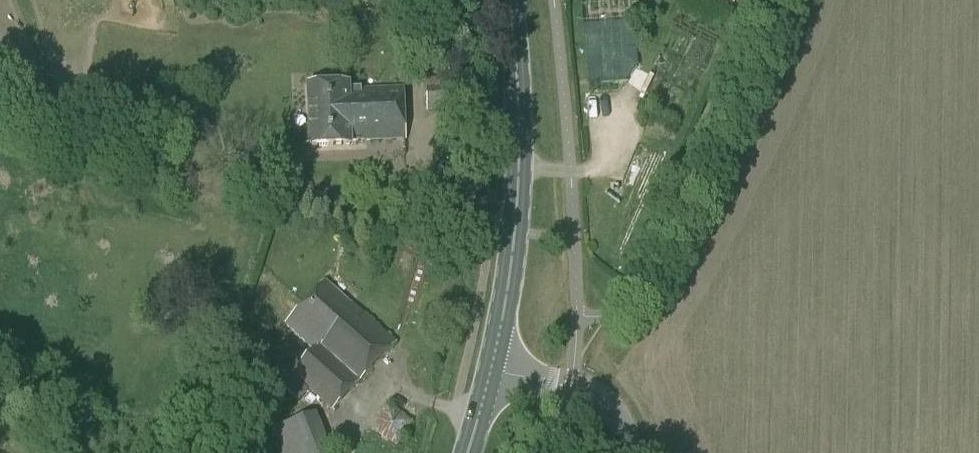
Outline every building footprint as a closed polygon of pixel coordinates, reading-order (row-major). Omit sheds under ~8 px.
[(634,22),(582,25),(585,84),(628,82),(627,66),(636,65),(634,22)] [(350,90),(350,85),(309,86),(312,148),(352,146),(351,142),(350,90)] [(427,113),(452,112),(451,86),(426,87),(427,113)] [(350,90),(351,142),(407,140),(404,89),(362,91),(362,90),(350,90)] [(333,411),(395,344),(328,282),(288,325),(316,352),(295,375),(333,411)] [(390,443),(406,420),(387,406),(371,429),(390,443)] [(330,449),(316,414),(271,432),(279,452),(327,452),(330,449)]
